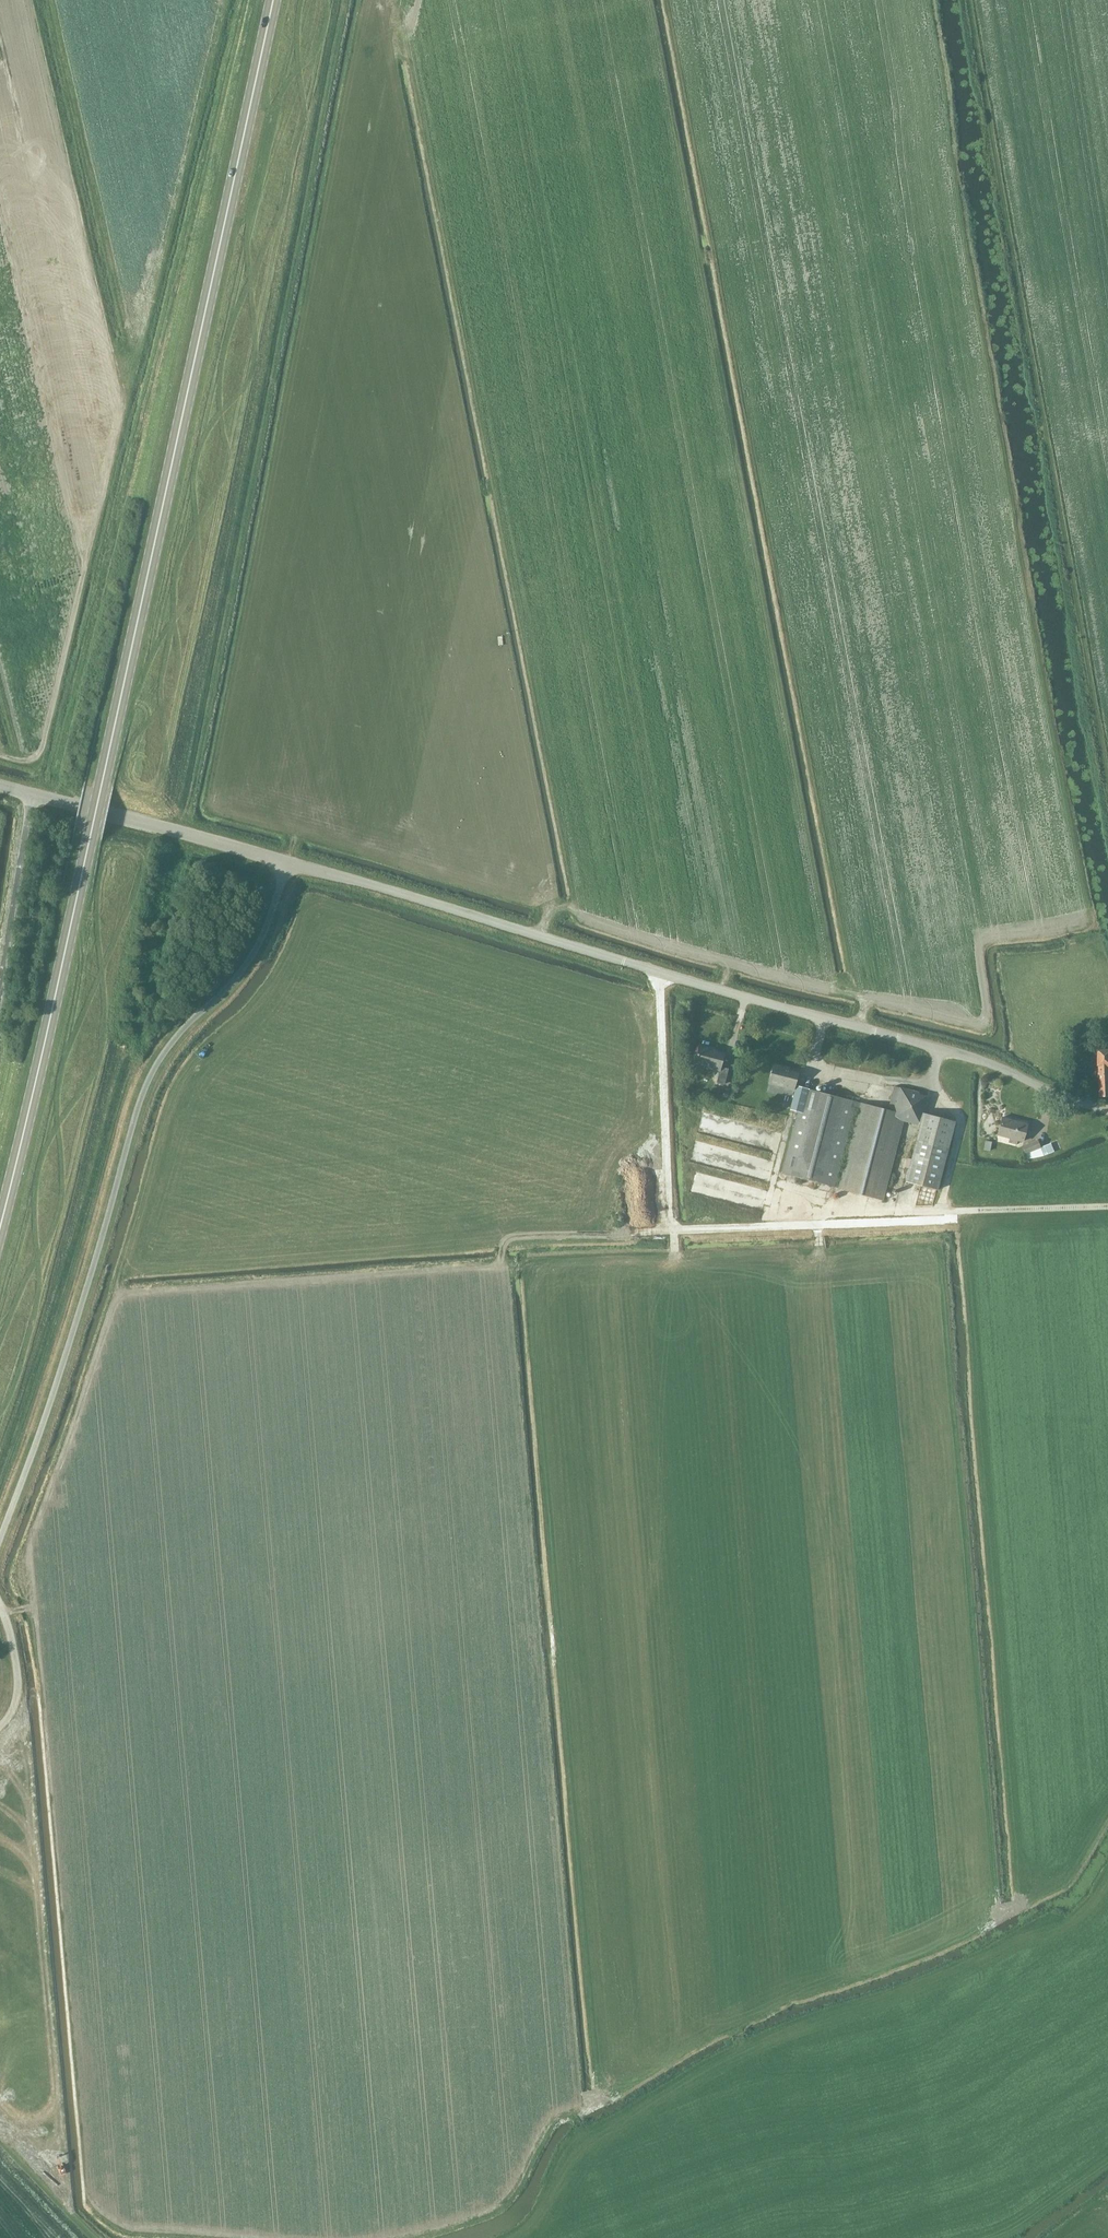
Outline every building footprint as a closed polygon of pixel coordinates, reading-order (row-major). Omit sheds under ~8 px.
[(693,1065),(719,1072),(720,1072),(721,1068),(724,1053),(714,1051),(715,1049),(698,1045),(693,1065)] [(1098,1049),(1098,1065),(1099,1096),(1107,1097),(1107,1049),(1098,1049)] [(793,1091),(799,1072),(789,1069),(789,1068),(773,1064),(768,1084),(793,1091)] [(728,1069),(721,1068),(720,1072),(719,1072),(716,1083),(725,1085),(728,1069)] [(722,1085),(710,1088),(711,1094),(723,1092),(722,1085)] [(833,1187),(856,1102),(796,1086),(793,1100),(803,1102),(800,1113),(797,1112),(781,1173),(833,1187)] [(903,1122),(919,1126),(920,1126),(924,1113),(928,1096),(919,1094),(919,1092),(900,1088),(894,1087),(888,1109),(860,1103),(838,1189),(883,1201),(903,1122)] [(916,1140),(948,1149),(956,1122),(924,1113),(920,1126),(919,1126),(916,1140)] [(1022,1143),(1027,1124),(1001,1118),(996,1136),(1009,1139),(1008,1143),(1016,1145),(1017,1141),(1022,1143)] [(937,1190),(948,1149),(916,1140),(905,1182),(937,1190)] [(1025,1155),(1040,1148),(1036,1140),(1022,1147),(1025,1155)] [(693,1141),(690,1158),(737,1168),(738,1159),(746,1161),(748,1153),(693,1141)] [(697,1193),(725,1194),(726,1177),(698,1175),(697,1193)]
